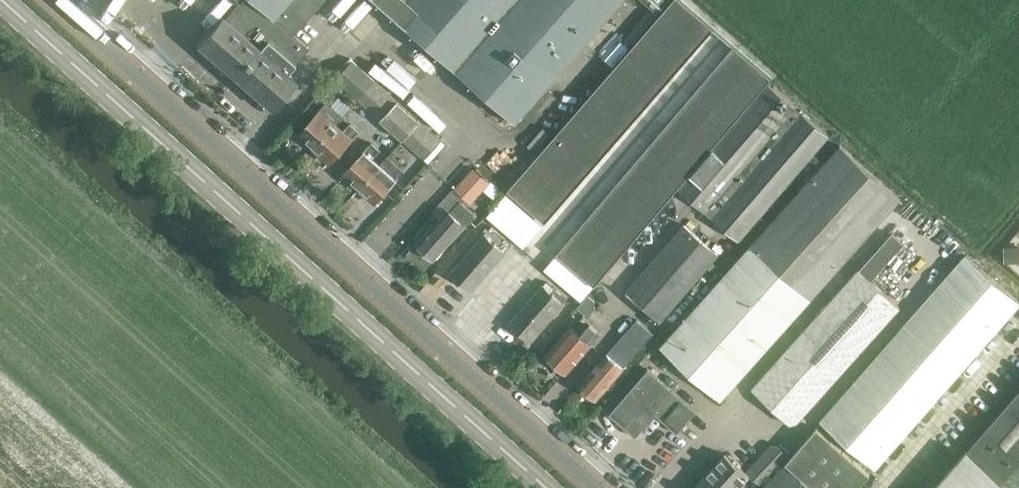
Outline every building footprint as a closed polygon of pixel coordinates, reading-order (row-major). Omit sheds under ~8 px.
[(289,0),(239,0),(223,19),(221,17),(197,44),(235,77),(281,24),(274,18),(289,0)] [(274,18),(281,24),(235,77),(271,109),(296,81),(285,72),(307,47),(292,34),(322,0),(289,0),(274,18)] [(408,0),(373,0),(378,4),(393,17),(408,0)] [(393,17),(514,123),(621,0),(408,0),(393,17)] [(634,1),(647,13),(652,8),(657,13),(668,0),(634,0),(634,1)] [(666,8),(703,40),(714,28),(683,0),(672,0),(666,8)] [(666,8),(655,20),(693,53),(703,40),(666,8)] [(655,20),(645,32),(682,65),(693,53),(655,20)] [(645,32),(634,44),(672,77),(682,65),(645,32)] [(634,44),(624,56),(661,89),(672,77),(634,44)] [(734,45),(723,58),(761,91),(772,78),(734,45)] [(349,56),(332,75),(336,79),(425,159),(426,159),(430,162),(446,144),(442,140),(443,140),(353,59),(349,56)] [(624,56),(613,68),(651,101),(661,89),(624,56)] [(723,58),(713,70),(751,103),(761,91),(723,58)] [(613,68),(603,80),(641,113),(651,101),(613,68)] [(713,70),(703,82),(740,115),(751,103),(713,70)] [(603,80),(592,92),(630,125),(639,114),(641,113),(603,80)] [(703,82),(692,94),(730,127),(740,115),(703,82)] [(719,143),(709,155),(698,167),(688,179),(680,189),(705,210),(707,209),(714,215),(713,217),(740,240),(793,177),(801,184),(827,152),(819,146),(829,135),(803,113),(801,115),(793,107),(794,105),(769,84),(761,94),(750,106),(740,118),(730,130),(719,143)] [(592,92),(582,104),(620,137),(630,125),(592,92)] [(692,94),(682,107),(720,140),(730,127),(692,94)] [(299,134),(315,148),(344,115),(337,109),(336,110),(327,102),(299,134)] [(582,104),(571,116),(609,149),(620,137),(582,104)] [(682,107),(671,119),(709,152),(720,140),(682,107)] [(344,115),(315,148),(331,163),(359,131),(350,124),(344,131),(337,125),(345,116),(344,115)] [(571,116),(561,128),(598,161),(609,149),(571,116)] [(671,119),(661,131),(699,164),(709,152),(671,119)] [(561,128),(550,140),(588,173),(598,161),(561,128)] [(653,140),(651,143),(689,176),(699,164),(661,131),(653,140)] [(550,140),(540,152),(577,185),(588,173),(550,140)] [(343,174),(359,188),(380,165),(373,158),(380,150),(372,142),(343,174)] [(651,143),(640,155),(678,188),(689,176),(651,143)] [(841,144),(703,299),(700,302),(695,298),(670,328),(674,332),(661,345),(721,399),(901,198),(841,144)] [(540,152),(529,165),(567,197),(577,185),(540,152)] [(640,155),(630,167),(668,200),(678,188),(640,155)] [(380,165),(359,188),(375,203),(403,171),(395,164),(388,171),(380,165)] [(529,165),(519,177),(556,210),(567,197),(529,165)] [(630,167),(620,180),(657,213),(668,200),(630,167)] [(468,198),(484,180),(473,171),(457,189),(468,198)] [(502,174),(496,180),(503,186),(508,180),(502,174)] [(517,178),(507,189),(545,222),(556,210),(519,177),(517,178)] [(620,180),(609,192),(647,225),(657,213),(620,180)] [(609,192),(599,204),(637,237),(647,225),(609,192)] [(599,204),(589,216),(626,249),(637,237),(599,204)] [(435,260),(471,218),(456,205),(444,218),(441,216),(416,244),(435,260)] [(589,216),(578,228),(616,261),(626,249),(589,216)] [(626,290),(662,322),(670,328),(695,298),(688,292),(720,254),(684,223),(626,290)] [(506,253),(505,252),(513,243),(507,238),(507,239),(492,226),(451,274),(472,292),(506,253)] [(578,228),(568,241),(606,273),(616,261),(578,228)] [(871,282),(905,244),(892,233),(859,270),(858,269),(752,389),(765,400),(760,405),(777,420),(781,415),(790,423),(797,423),(900,308),(871,282)] [(568,241),(557,254),(595,286),(606,273),(568,241)] [(838,435),(876,469),(1018,306),(1018,302),(966,255),(821,420),(838,435)] [(530,342),(563,303),(557,298),(562,293),(556,288),(552,293),(543,285),(509,324),(530,342)] [(596,299),(589,294),(577,307),(585,314),(592,313),(596,308),(596,299)] [(596,398),(653,333),(637,319),(581,385),(596,398)] [(567,372),(601,333),(590,323),(579,335),(570,327),(547,354),(567,372)] [(611,415),(634,435),(637,438),(657,415),(679,434),(699,411),(651,369),(611,415)] [(934,487),(1018,487),(1018,391),(934,487)] [(784,463),(814,487),(859,487),(871,474),(815,427),(784,463)] [(703,479),(695,487),(738,487),(750,476),(762,486),(763,485),(789,454),(778,444),(773,445),(746,472),(726,454),(703,479)] [(784,463),(764,486),(763,485),(762,486),(760,487),(814,487),(784,463)]
